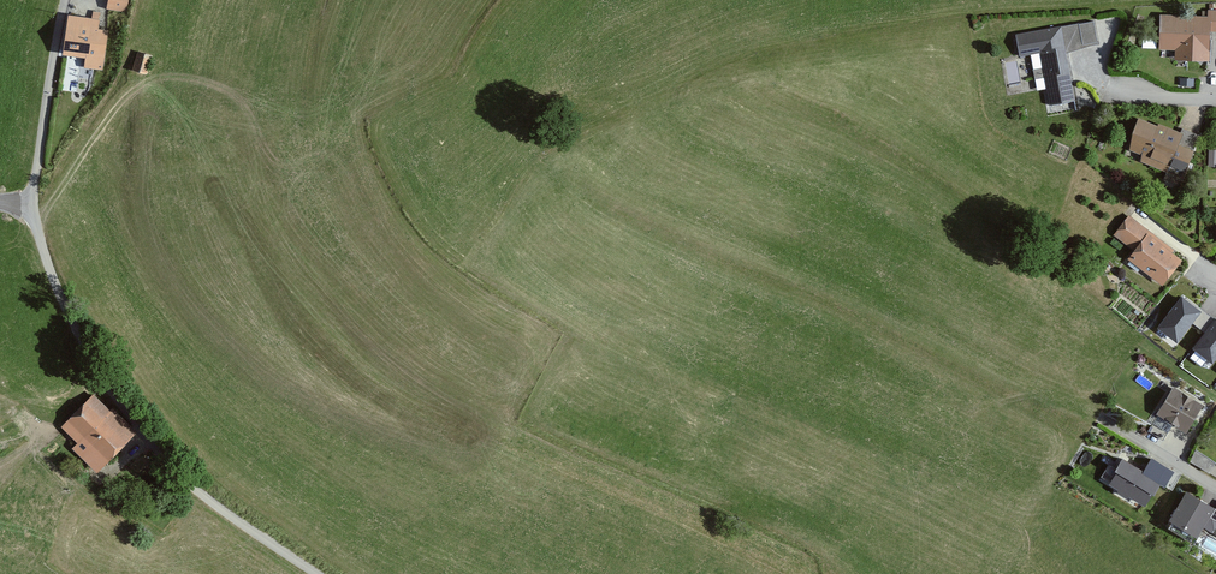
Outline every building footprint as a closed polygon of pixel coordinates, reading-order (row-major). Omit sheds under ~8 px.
[(129,0),(108,0),(107,3),(127,9),(129,0)] [(1173,63),(1206,63),(1209,35),(1215,36),(1215,13),(1204,12),(1203,20),(1155,16),(1156,53),(1173,52),(1173,63)] [(111,24),(67,19),(61,58),(83,61),(82,68),(104,73),(111,24)] [(1073,103),(1057,27),(1012,36),(1017,61),(1038,58),(1048,107),(1073,103)] [(150,59),(135,54),(129,73),(146,77),(150,59)] [(1179,139),(1136,118),(1120,145),(1176,176),(1189,157),(1175,149),(1179,139)] [(1122,258),(1157,287),(1180,261),(1128,216),(1113,236),(1127,249),(1122,258)] [(1200,314),(1182,300),(1159,330),(1177,344),(1200,314)] [(1194,351),(1212,364),(1215,360),(1215,323),(1194,351)] [(1181,434),(1198,406),(1170,386),(1143,432),(1162,443),(1172,428),(1181,434)] [(65,449),(93,473),(130,434),(108,410),(104,414),(88,398),(56,430),(71,444),(65,449)] [(1191,451),(1207,461),(1214,452),(1198,441),(1191,451)] [(1156,481),(1119,460),(1105,484),(1142,505),(1156,481)] [(1215,523),(1215,504),(1212,509),(1182,490),(1162,522),(1191,541),(1207,517),(1215,523)]
